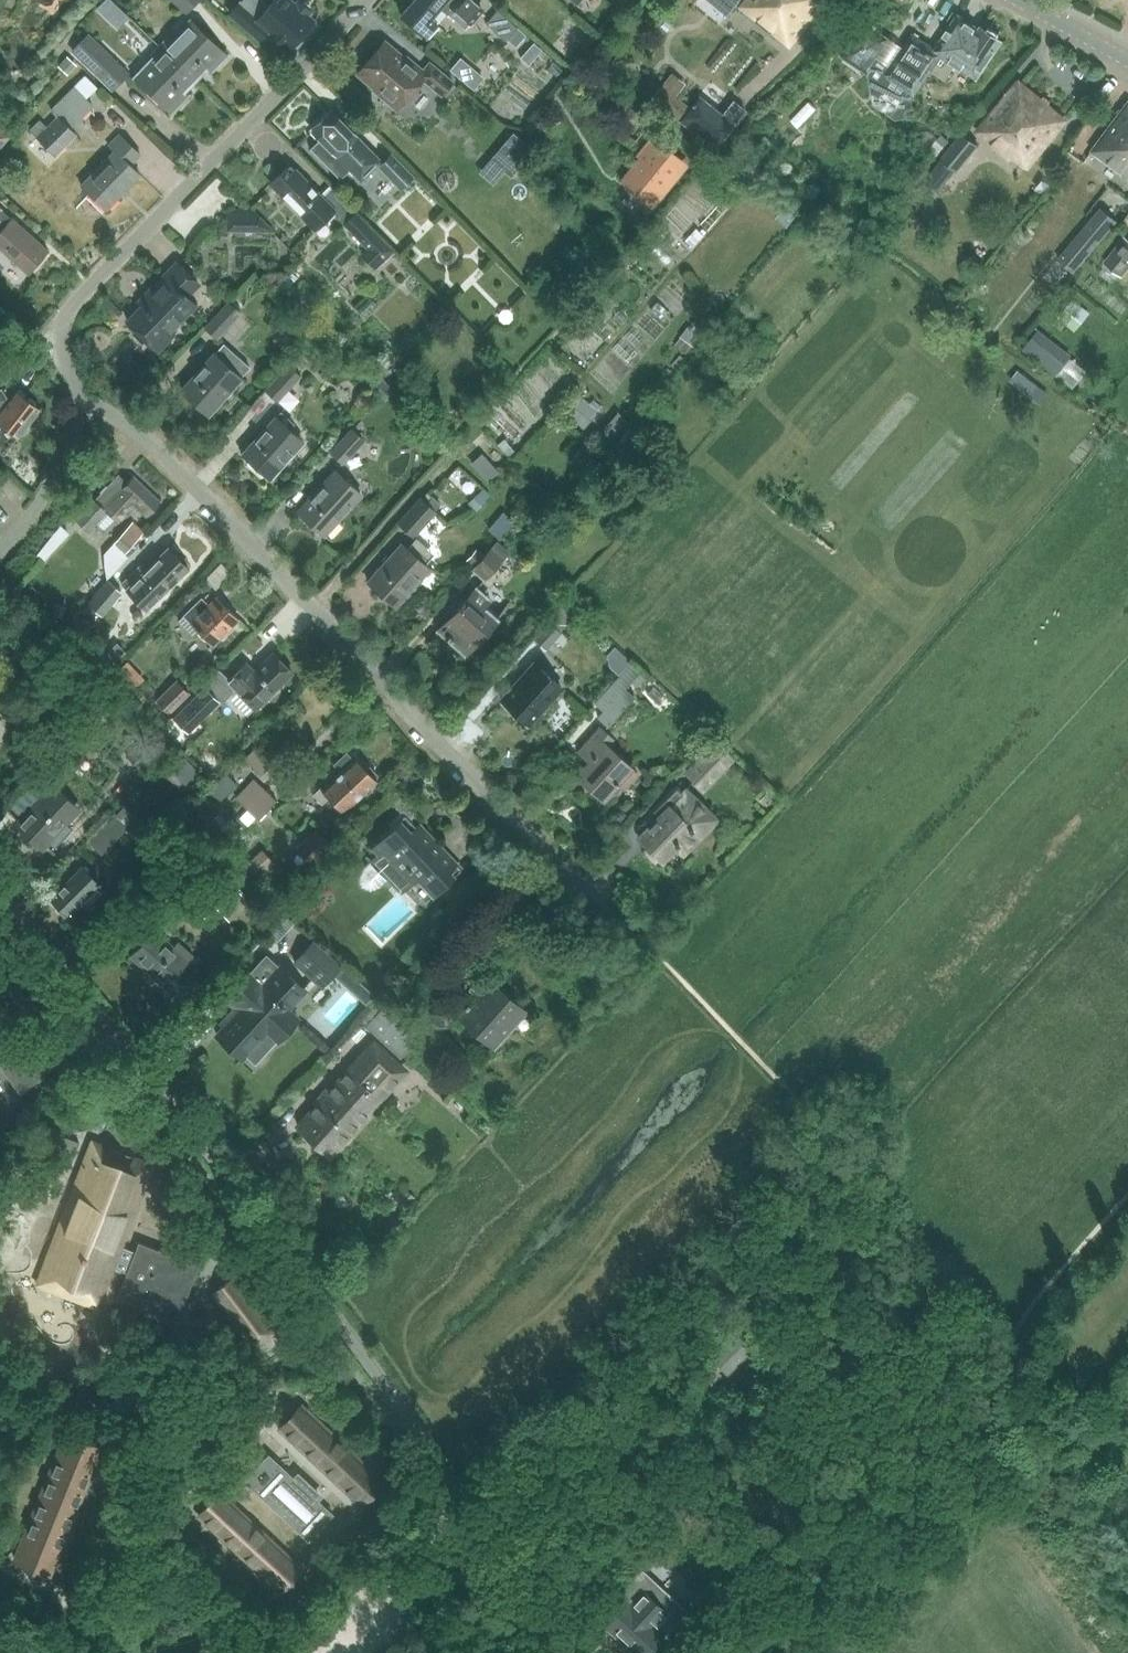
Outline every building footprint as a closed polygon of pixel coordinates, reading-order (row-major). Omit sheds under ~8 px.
[(97,8),(116,26),(127,15),(111,0),(105,0),(97,8)] [(231,12),(253,31),(261,23),(285,44),(307,18),(286,0),(274,0),(269,5),(262,14),(245,0),(241,0),(231,12)] [(400,15),(427,38),(438,25),(431,19),(441,7),(448,14),(455,20),(460,13),(471,23),(482,10),(470,0),(413,0),(400,15)] [(730,16),(741,2),(739,0),(711,0),(730,16)] [(740,7),(789,47),(827,0),(746,0),(740,7)] [(498,9),(485,23),(504,40),(507,37),(513,30),(517,26),(498,9)] [(519,15),(514,21),(518,25),(523,18),(519,15)] [(887,36),(864,71),(866,72),(871,66),(873,68),(869,75),(874,104),(896,119),(907,117),(913,108),(912,97),(907,94),(909,91),(915,95),(932,70),(945,78),(955,64),(977,79),(1002,41),(980,26),(979,28),(959,15),(935,49),(913,34),(892,64),(877,54),(889,37),(887,36)] [(166,36),(158,44),(193,79),(203,68),(204,68),(220,50),(187,19),(168,38),(166,36)] [(841,56),(864,71),(887,36),(865,21),(841,56)] [(85,34),(71,49),(113,89),(127,73),(85,34)] [(441,95),(452,82),(428,62),(420,72),(383,42),(357,73),(384,96),(386,94),(399,105),(421,78),(441,95)] [(520,56),(528,64),(541,49),(533,42),(520,56)] [(193,79),(158,44),(150,52),(153,54),(133,75),(166,107),(182,90),(193,79)] [(68,56),(59,66),(66,72),(75,62),(68,56)] [(478,75),(459,58),(450,68),(468,85),(478,75)] [(664,81),(650,98),(678,120),(679,119),(689,106),(675,95),(678,92),(685,83),(671,72),(664,81)] [(96,88),(84,76),(50,109),(56,116),(46,126),(39,119),(29,130),(55,156),(77,134),(70,127),(92,105),(85,99),(96,88)] [(1013,156),(1026,167),(1065,120),(1019,82),(977,133),(1010,159),(1013,156)] [(689,106),(679,119),(713,147),(732,123),(743,110),(732,100),(720,114),(698,96),(689,106)] [(1127,175),(1127,103),(1092,152),(1125,176),(1126,174),(1127,175)] [(320,137),(309,147),(339,178),(350,167),(355,173),(361,179),(382,160),(332,108),(330,110),(312,128),(320,137)] [(533,115),(524,125),(539,138),(548,128),(533,115)] [(10,135),(0,127),(0,147),(10,135)] [(112,150),(80,183),(106,208),(139,175),(129,165),(139,154),(118,133),(107,145),(112,150)] [(943,159),(929,176),(941,186),(955,169),(957,170),(978,146),(963,133),(942,158),(943,159)] [(618,181),(652,208),(680,173),(676,171),(682,162),(649,136),(634,155),(637,157),(618,181)] [(501,146),(490,159),(511,176),(521,164),(501,146)] [(378,166),(401,188),(413,176),(390,154),(378,166)] [(283,166),(268,181),(271,183),(281,194),(282,194),(300,212),(299,212),(315,228),(332,211),(344,222),(342,223),(366,248),(363,250),(360,254),(374,269),(378,265),(392,252),(379,238),(327,186),(321,192),(295,166),(289,172),(287,170),(286,168),(283,166)] [(1058,257),(1074,270),(1118,217),(1102,204),(1058,257)] [(0,207),(0,248),(28,273),(48,250),(2,210),(3,209),(0,207)] [(225,229),(271,230),(274,231),(252,208),(232,207),(225,214),(225,229)] [(785,207),(777,218),(788,226),(796,215),(785,207)] [(695,226),(684,238),(692,245),(703,233),(695,226)] [(1103,261),(1122,276),(1127,268),(1127,240),(1123,236),(1103,261)] [(834,244),(828,252),(842,262),(848,254),(834,244)] [(127,321),(159,351),(176,334),(172,330),(197,304),(188,296),(199,285),(176,262),(148,290),(152,295),(127,321)] [(291,271),(282,282),(288,288),(297,277),(291,271)] [(296,295),(288,303),(298,313),(306,305),(296,295)] [(204,328),(216,338),(239,312),(228,302),(204,328)] [(680,337),(673,344),(684,354),(698,338),(686,327),(678,335),(680,337)] [(1021,351),(1051,373),(1061,359),(1031,337),(1021,351)] [(249,367),(223,343),(215,352),(182,389),(207,412),(240,375),(241,376),(249,367)] [(266,390),(277,400),(300,375),(288,365),(266,390)] [(377,374),(367,384),(381,397),(391,387),(377,374)] [(576,391),(561,409),(579,424),(584,428),(602,406),(579,387),(576,391)] [(38,409),(16,391),(9,401),(1,389),(0,389),(0,452),(3,454),(38,409)] [(280,411),(276,416),(277,416),(244,453),(269,476),(302,439),(290,428),(294,423),(280,411)] [(620,412),(603,431),(611,438),(628,418),(620,412)] [(331,452),(343,462),(364,438),(352,428),(331,452)] [(297,510),(324,534),(360,494),(334,470),(297,510)] [(134,503),(135,504),(146,515),(153,508),(154,509),(159,503),(131,477),(126,482),(119,476),(95,502),(93,500),(76,520),(88,531),(107,511),(117,521),(134,503)] [(479,493),(470,502),(476,509),(485,500),(479,493)] [(435,510),(423,501),(421,498),(399,522),(413,535),(435,510)] [(111,543),(124,553),(145,528),(132,517),(111,543)] [(55,533),(45,546),(51,553),(63,541),(55,533)] [(484,578),(508,550),(497,540),(484,555),(474,567),(472,569),(484,578)] [(401,542),(367,581),(395,605),(429,567),(424,562),(405,546),(401,542)] [(141,564),(121,584),(146,609),(153,602),(155,603),(164,594),(162,592),(187,567),(185,565),(185,561),(181,556),(177,556),(168,547),(146,569),(141,564)] [(477,549),(465,563),(472,569),(474,567),(484,555),(477,549)] [(88,604),(101,616),(122,592),(108,580),(88,604)] [(437,630),(463,653),(496,615),(483,604),(488,599),(475,587),(437,630)] [(201,596),(181,615),(189,623),(196,630),(203,637),(204,636),(211,645),(239,618),(217,596),(208,604),(201,596)] [(548,621),(533,638),(545,649),(552,641),(561,632),(559,631),(548,621)] [(206,688),(173,720),(186,734),(219,701),(221,703),(234,689),(254,709),(292,672),(273,653),(254,671),(245,662),(236,672),(230,678),(220,669),(219,667),(202,684),(206,688)] [(132,690),(144,678),(127,661),(115,673),(132,690)] [(534,663),(501,700),(527,723),(561,686),(534,663)] [(597,716),(607,725),(645,683),(626,666),(594,702),(602,710),(597,716)] [(155,699),(168,712),(189,691),(176,678),(155,699)] [(97,701),(89,710),(98,719),(107,709),(97,701)] [(162,712),(156,719),(163,726),(170,720),(162,712)] [(639,773),(633,767),(609,744),(614,738),(602,727),(580,751),(591,762),(578,776),(602,798),(615,783),(623,790),(639,773)] [(156,728),(128,755),(138,766),(166,739),(156,728)] [(682,771),(703,792),(735,758),(714,738),(682,771)] [(244,756),(261,773),(271,763),(253,746),(244,756)] [(329,797),(342,812),(375,781),(376,780),(378,775),(370,766),(363,769),(354,759),(353,761),(346,753),(334,765),(340,772),(324,787),(322,785),(313,794),(322,804),(329,797)] [(183,756),(170,769),(188,786),(201,774),(183,756)] [(664,763),(652,767),(654,776),(667,772),(664,763)] [(237,784),(225,773),(208,791),(219,801),(237,784)] [(234,796),(258,818),(276,799),(253,777),(234,796)] [(53,782),(15,823),(42,849),(80,807),(53,782)] [(677,785),(636,826),(643,833),(640,836),(662,858),(674,845),(683,854),(719,817),(688,786),(683,791),(677,785)] [(113,812),(87,839),(101,853),(127,826),(134,833),(142,825),(122,806),(115,814),(113,812)] [(416,879),(433,896),(460,870),(413,821),(411,822),(403,814),(370,847),(376,853),(370,860),(362,868),(358,877),(361,886),(370,890),(379,886),(387,879),(401,894),(416,879)] [(295,847),(309,862),(329,844),(315,829),(295,847)] [(261,848),(244,864),(260,881),(273,869),(269,865),(273,862),(261,848)] [(82,866),(51,898),(68,915),(80,902),(89,910),(107,892),(98,884),(99,883),(82,866)] [(193,903),(211,924),(244,894),(226,874),(193,903)] [(174,945),(155,928),(130,955),(164,986),(193,954),(177,940),(174,945)] [(295,962),(315,979),(326,967),(333,973),(340,965),(314,941),(295,962)] [(231,1047),(230,1048),(240,1058),(241,1056),(243,1058),(267,1031),(277,1040),(298,1017),(288,1008),(306,990),(280,966),(279,966),(267,954),(250,973),(249,973),(225,999),(235,1008),(221,1023),(225,1026),(217,1034),(231,1047)] [(457,1015),(492,1047),(525,1010),(490,979),(457,1015)] [(32,990),(24,996),(40,1017),(48,1010),(32,990)] [(366,1026),(387,1045),(396,1036),(409,1047),(418,1037),(384,1006),(366,1026)] [(396,1036),(387,1045),(400,1057),(409,1047),(396,1036)] [(406,1070),(375,1042),(298,1127),(329,1155),(406,1070)] [(44,1074),(25,1047),(1,1064),(19,1091),(44,1074)] [(0,1118),(0,1125),(4,1128),(14,1118),(7,1111),(0,1118)] [(65,1136),(56,1161),(69,1167),(79,1141),(65,1136)] [(92,1142),(38,1283),(96,1305),(111,1266),(126,1272),(116,1297),(177,1320),(198,1265),(138,1242),(134,1251),(123,1247),(120,1246),(107,1241),(125,1195),(137,1200),(151,1164),(92,1142)] [(407,1189),(395,1201),(403,1208),(414,1196),(407,1189)] [(211,1292),(243,1336),(267,1318),(235,1274),(211,1292)] [(739,1331),(712,1360),(725,1373),(753,1344),(739,1331)] [(280,1428),(360,1503),(381,1480),(302,1405),(280,1428)] [(15,1560),(49,1574),(100,1448),(66,1434),(15,1560)] [(268,1456),(242,1483),(270,1509),(274,1513),(304,1541),(329,1514),(319,1504),(317,1503),(322,1497),(304,1480),(300,1477),(297,1474),(292,1479),(279,1466),(268,1456)] [(199,1515),(279,1590),(300,1567),(220,1492),(199,1515)] [(621,1595),(598,1619),(635,1652),(644,1652),(662,1633),(621,1595)] [(440,1641),(433,1635),(426,1628),(425,1630),(415,1640),(403,1652),(429,1652),(440,1641)]
